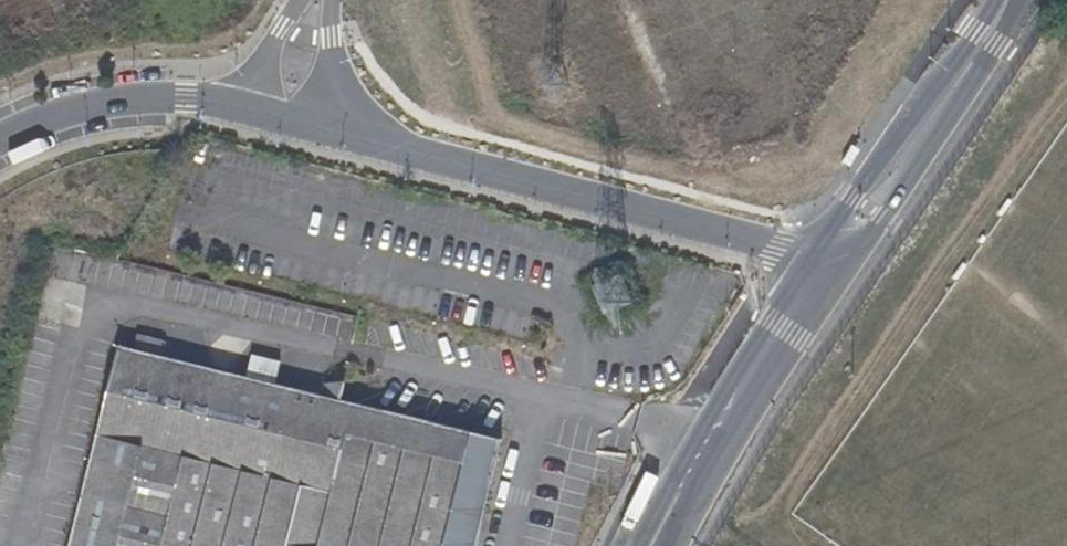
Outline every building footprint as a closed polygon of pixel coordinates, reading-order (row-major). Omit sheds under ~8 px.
[(500,429),(436,413),(340,388),(274,372),(266,370),(117,334),(110,366),(89,448),(72,519),(66,545),(472,545),(478,519),(500,429)] [(345,368),(279,352),(274,372),(340,388),(345,368)]
